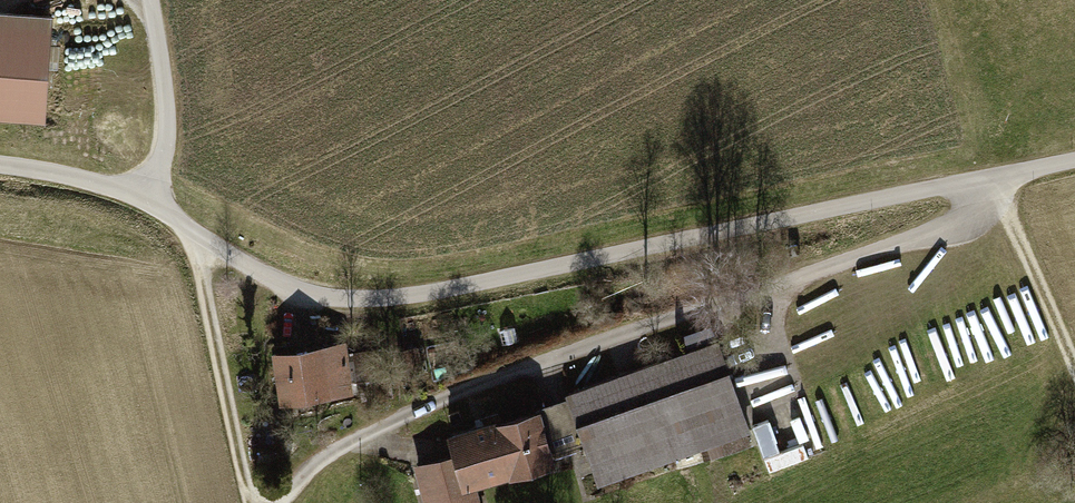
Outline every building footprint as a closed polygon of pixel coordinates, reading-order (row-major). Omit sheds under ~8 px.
[(0,16),(0,126),(36,129),(45,20),(0,16)] [(747,435),(713,340),(560,395),(594,489),(747,435)] [(344,341),(265,353),(273,407),(352,395),(344,341)] [(406,466),(417,502),(477,502),(473,489),(578,458),(560,400),(432,439),(437,457),(406,466)] [(755,430),(773,470),(782,467),(777,456),(783,454),(769,424),(755,430)]
